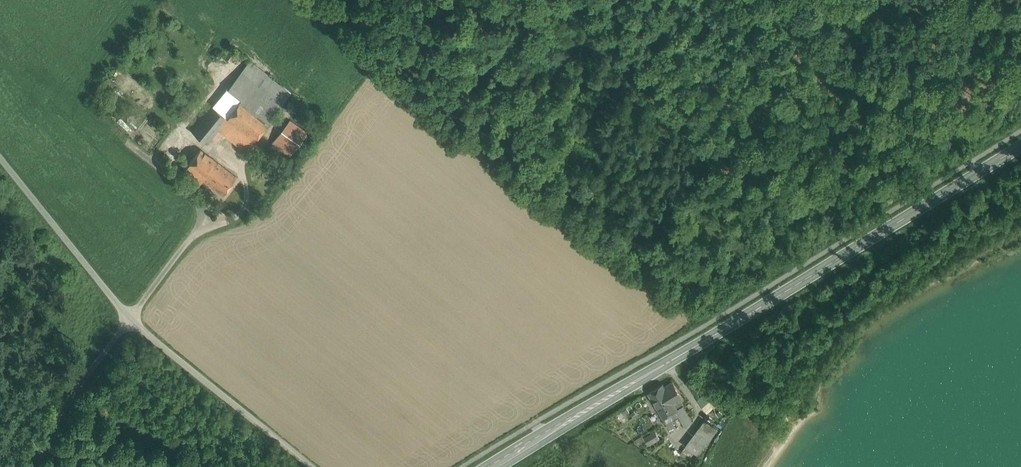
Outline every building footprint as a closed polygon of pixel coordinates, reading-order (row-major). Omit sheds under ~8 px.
[(290,94),(249,61),(235,80),(248,91),(267,107),(275,97),(283,103),(290,94)] [(188,68),(176,82),(179,85),(191,70),(188,68)] [(212,105),(192,131),(206,143),(215,133),(218,128),(248,91),(235,80),(214,107),(212,105)] [(267,107),(248,91),(218,128),(226,134),(226,133),(235,122),(249,136),(254,140),(283,103),(275,97),(267,107)] [(150,119),(145,115),(134,129),(139,133),(150,119)] [(249,136),(235,122),(226,133),(241,146),(249,136)] [(305,136),(286,123),(272,142),(291,156),(305,136)] [(249,136),(241,146),(246,150),(254,140),(249,136)] [(201,149),(181,173),(198,186),(203,179),(217,161),(201,149)] [(236,176),(217,161),(203,179),(223,195),(236,176)] [(673,381),(665,386),(663,383),(648,392),(663,417),(671,413),(683,405),(684,405),(681,400),(683,398),(673,381)] [(693,421),(683,405),(671,413),(674,418),(679,415),(685,426),(693,421)] [(705,420),(694,434),(706,443),(717,428),(705,420)] [(655,431),(637,442),(639,445),(647,443),(648,445),(660,439),(655,431)] [(694,434),(686,445),(698,454),(706,443),(694,434)] [(693,453),(686,447),(682,450),(690,457),(693,453)]
